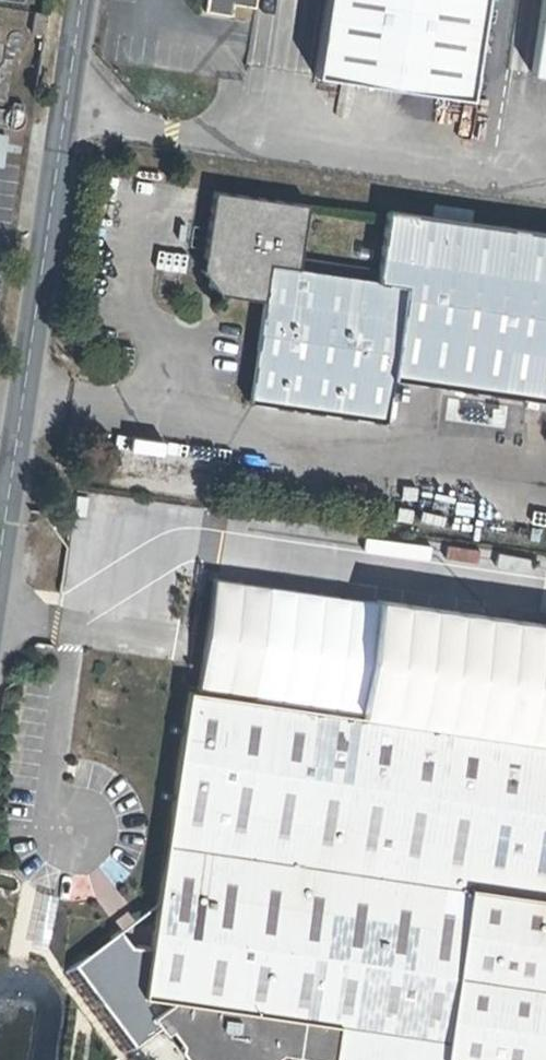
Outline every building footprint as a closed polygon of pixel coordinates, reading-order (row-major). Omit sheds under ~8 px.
[(203,11),(230,15),(232,3),(253,7),(254,0),(205,0),(203,11)] [(314,75),(469,98),(484,0),(325,0),(314,75)] [(530,73),(545,76),(545,0),(540,0),(530,73)] [(44,36),(47,14),(34,12),(31,34),(44,36)] [(469,222),(431,216),(385,210),(377,270),(375,279),(297,268),(298,259),(306,205),(212,191),(201,270),(206,276),(204,286),(214,287),(218,294),(262,300),(247,402),(385,422),(391,379),(545,401),(545,233),(469,222)] [(469,222),(471,209),(433,204),(431,216),(469,222)] [(375,279),(377,270),(298,259),(297,268),(375,279)] [(275,522),(259,636),(425,658),(440,543),(275,522)] [(545,657),(545,579),(538,657),(545,657)] [(187,690),(149,948),(131,945),(119,929),(62,971),(122,1054),(159,1026),(164,1033),(169,1029),(192,1059),(264,1059),(262,1057),(271,1051),(279,1052),(331,1059),(400,1059),(404,1035),(444,1041),(442,1059),(545,1059),(545,743),(187,690)] [(444,1041),(404,1035),(400,1059),(442,1059),(444,1041)] [(279,1052),(271,1051),(262,1057),(264,1059),(269,1059),(279,1052)]
